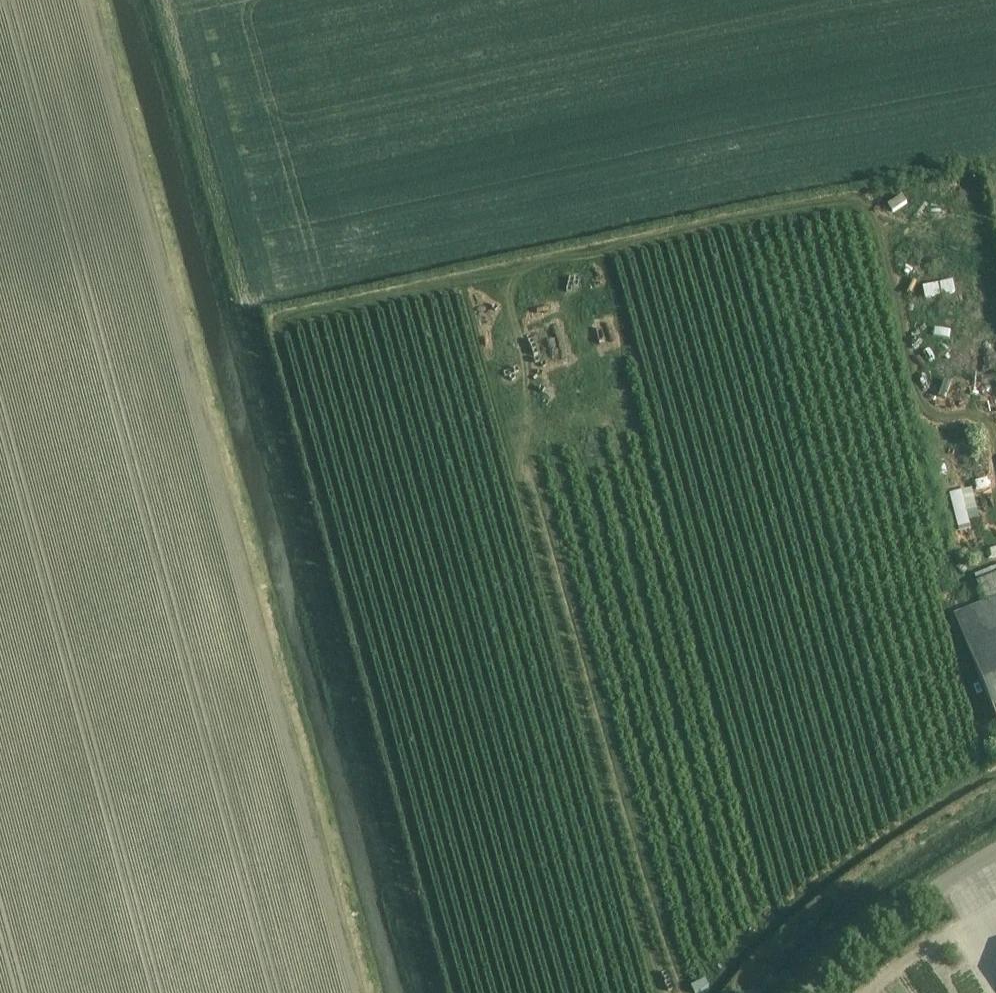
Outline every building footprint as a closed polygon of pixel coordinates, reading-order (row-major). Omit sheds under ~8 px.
[(922,293),(953,292),(952,279),(922,280),(922,293)] [(968,372),(964,351),(955,353),(958,374),(968,372)] [(977,583),(985,602),(954,615),(967,646),(995,719),(995,576),(977,583)]
